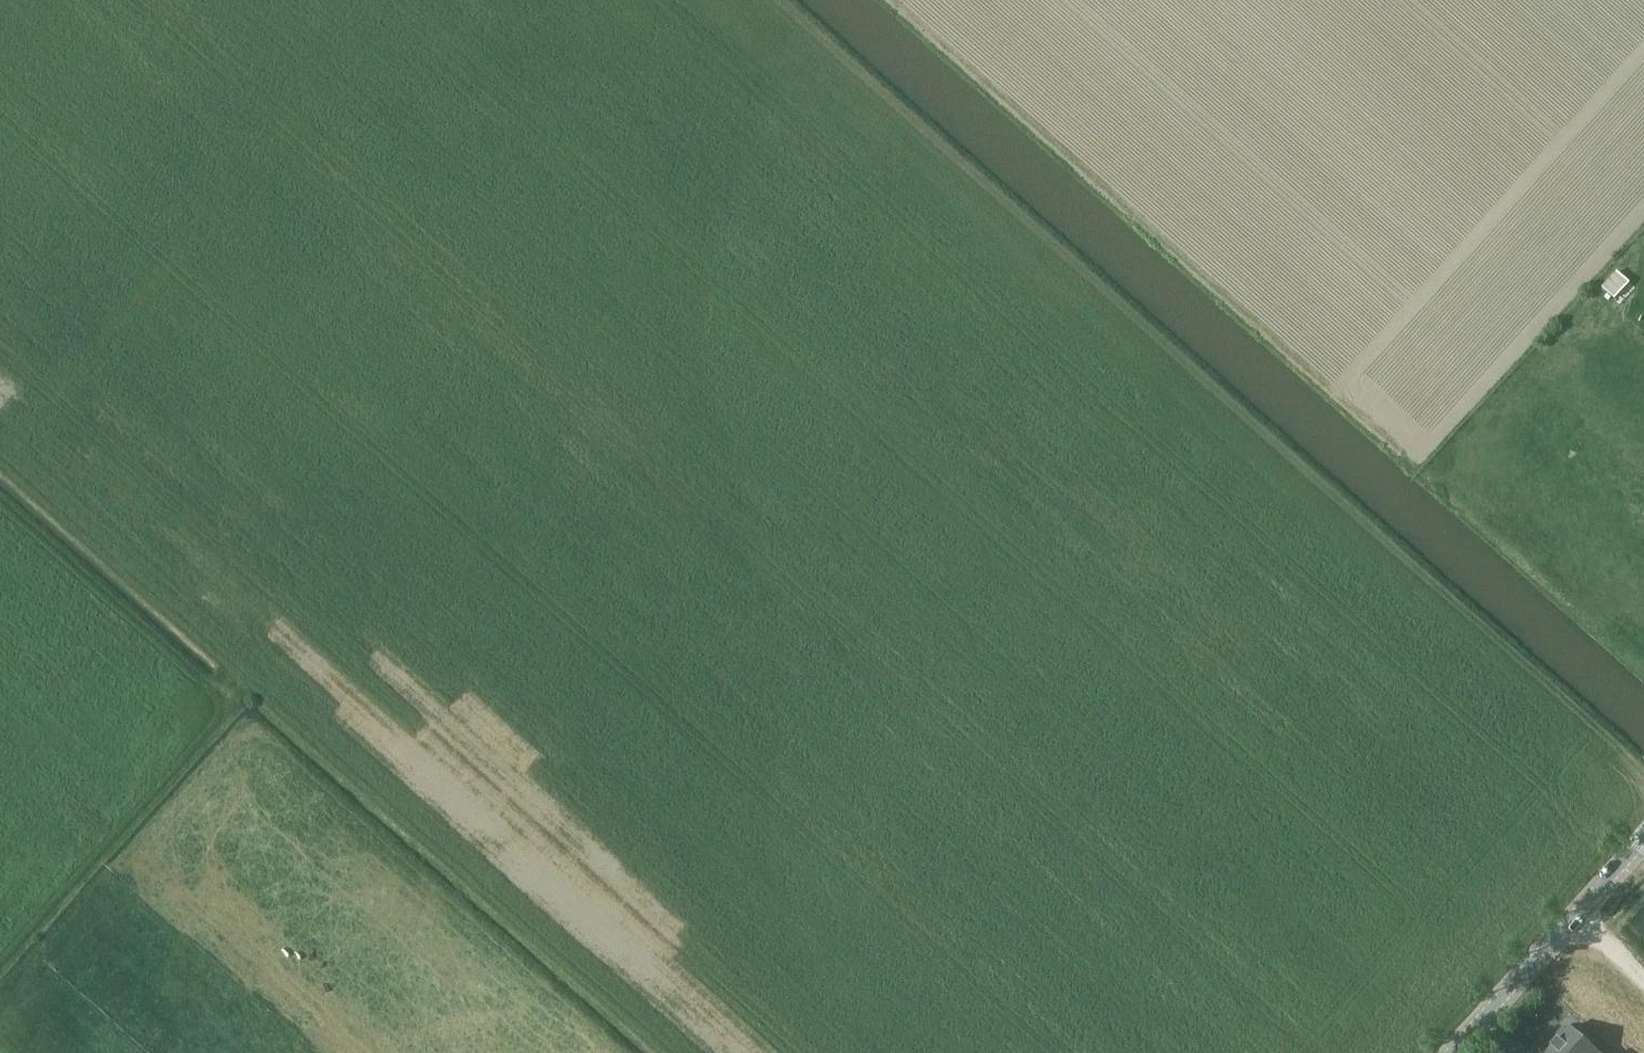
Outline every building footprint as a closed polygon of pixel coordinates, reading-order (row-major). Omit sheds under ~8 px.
[(1618,269),(1606,285),(1621,296),(1633,280),(1618,269)] [(1569,1027),(1547,1052),(1598,1052),(1569,1027)]
